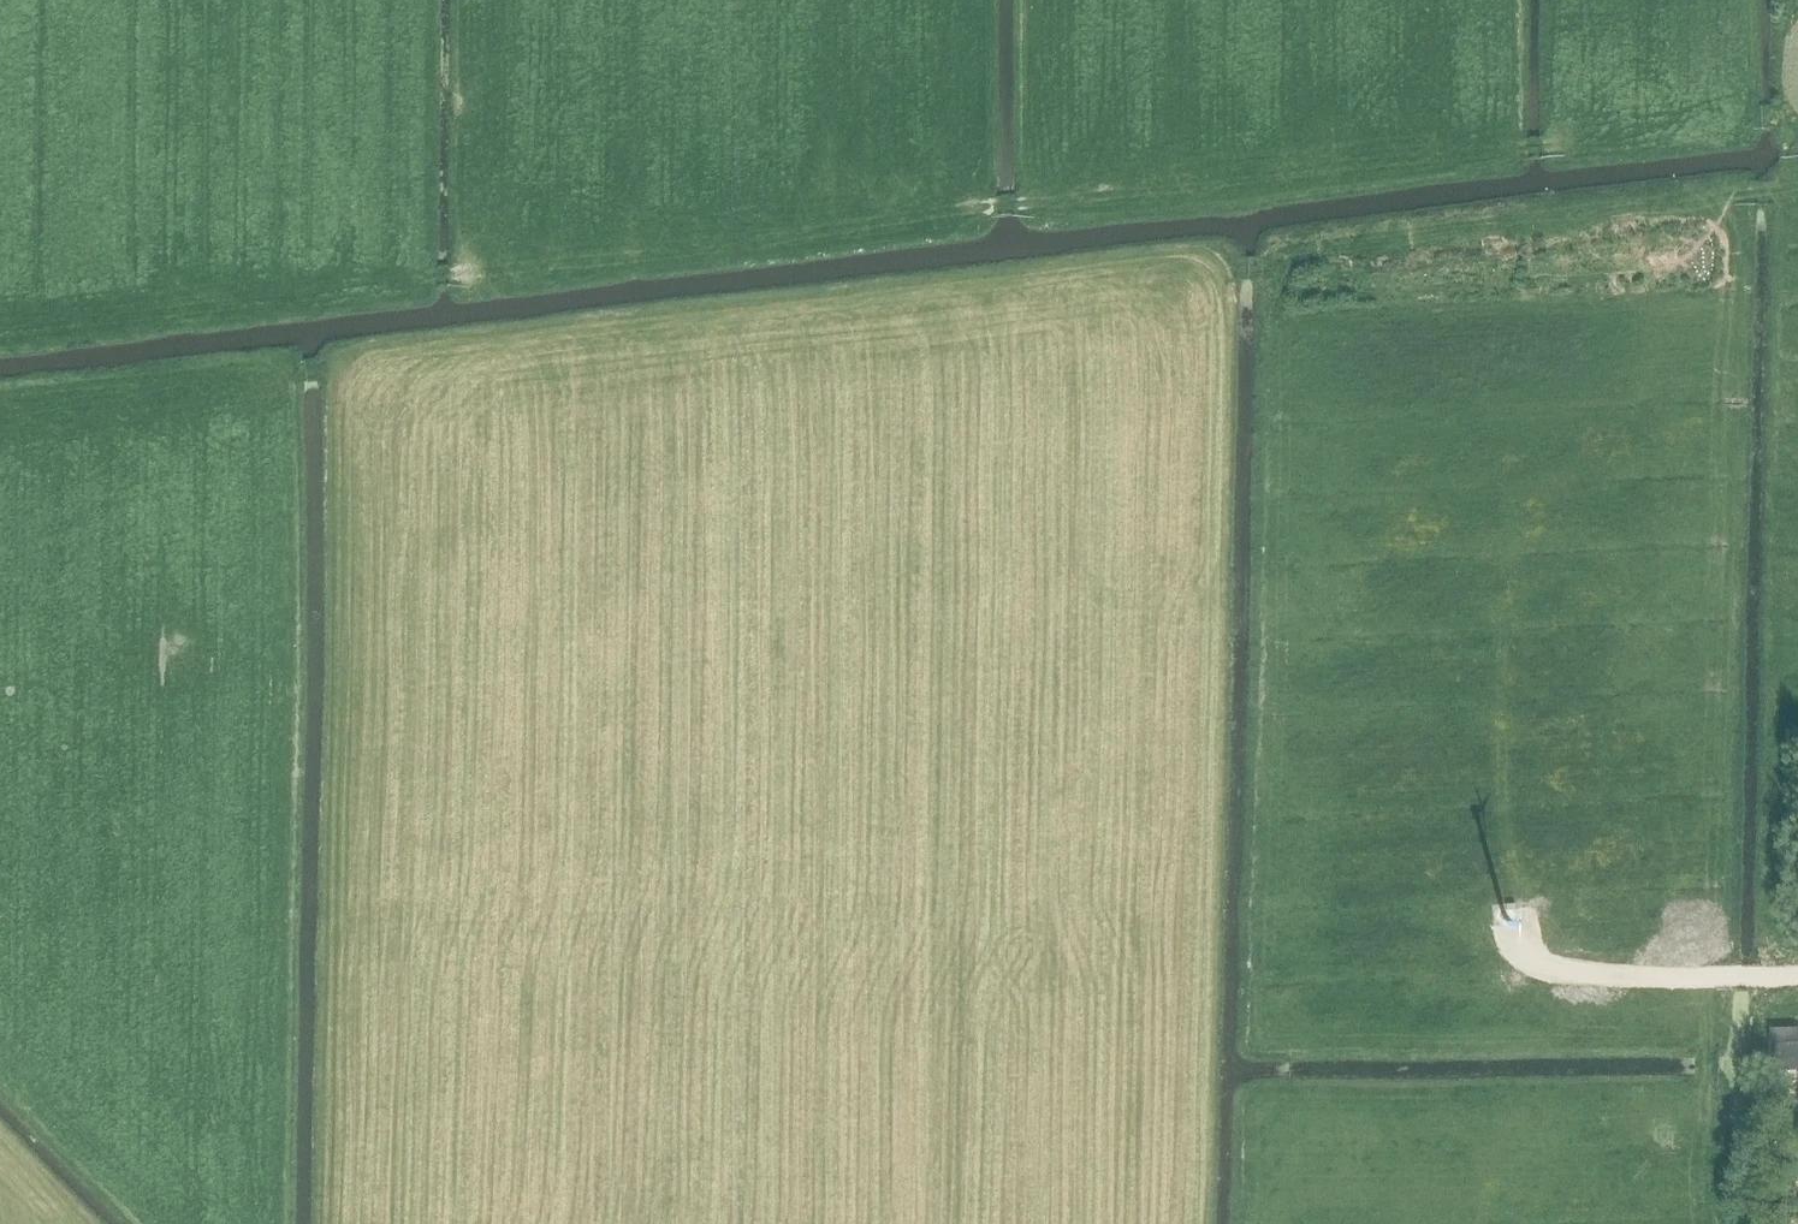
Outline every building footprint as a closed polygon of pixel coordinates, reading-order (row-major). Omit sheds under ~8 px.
[(1768,1027),(1769,1041),(1797,1040),(1797,1026),(1768,1027)] [(1773,1041),(1774,1069),(1797,1068),(1797,1040),(1773,1041)] [(1790,1203),(1780,1204),(1781,1223),(1791,1223),(1790,1203)]
